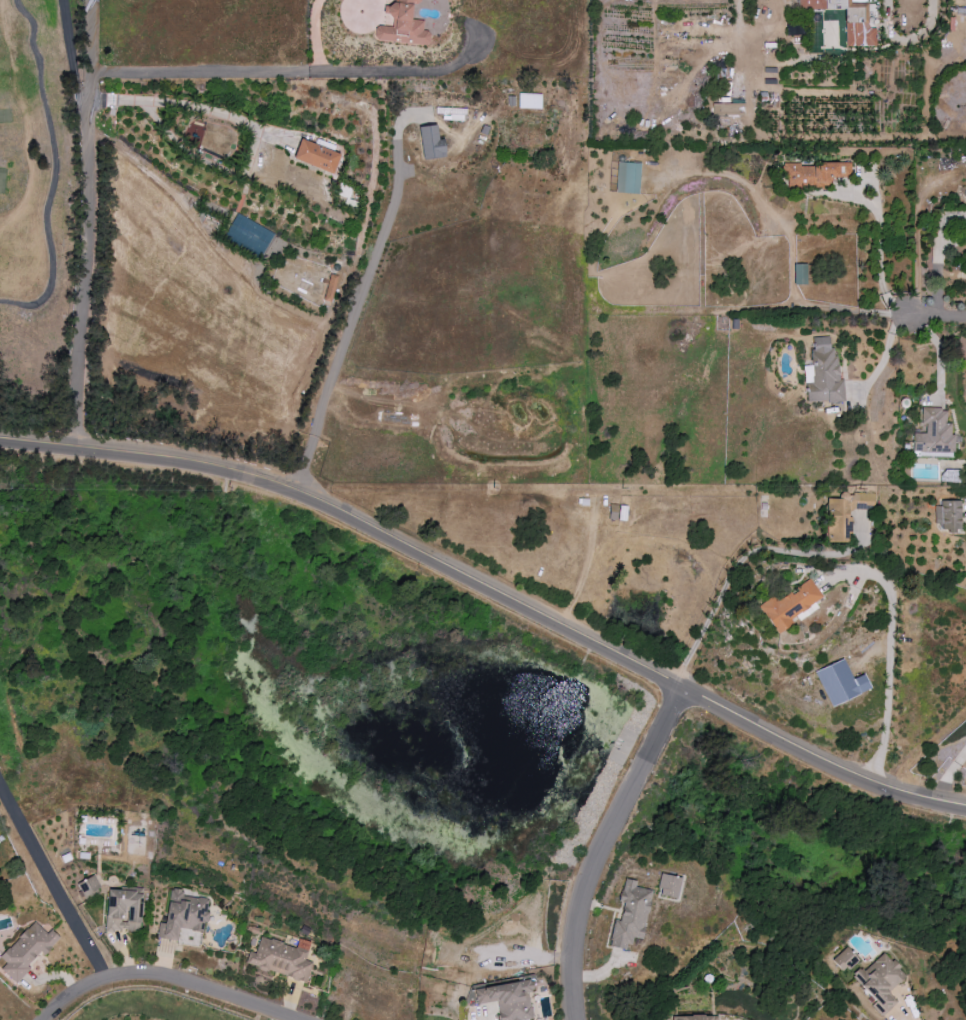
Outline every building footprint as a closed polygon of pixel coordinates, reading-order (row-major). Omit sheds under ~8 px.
[(846,46),(869,46),(869,0),(798,0),(798,10),(845,9),(846,46)] [(424,31),(424,23),(422,23),(422,31),(414,31),(414,45),(430,45),(431,32),(424,31)] [(541,109),(542,94),(519,93),(519,108),(541,109)] [(744,103),(712,103),(712,117),(744,116),(744,103)] [(449,158),(448,140),(441,141),(440,126),(423,127),(425,159),(449,158)] [(336,174),(343,154),(303,139),(296,159),(336,174)] [(639,193),(640,162),(617,162),(616,193),(639,193)] [(851,164),(783,163),(783,188),(822,189),(823,179),(851,179),(851,164)] [(806,263),(793,264),(794,284),(807,284),(806,263)] [(845,400),(844,380),(837,380),(833,336),(811,338),(813,365),(804,366),(806,403),(845,400)] [(913,433),(913,456),(953,456),(953,423),(946,423),(946,408),(921,408),(921,423),(926,424),(926,433),(913,433)] [(874,493),(841,493),(842,498),(827,499),(827,542),(847,542),(847,532),(851,532),(851,509),(874,509),(874,493)] [(961,502),(935,502),(934,523),(941,523),(941,532),(960,532),(961,502)] [(818,608),(814,602),(822,596),(811,579),(776,601),(773,596),(759,605),(778,634),(789,627),(786,623),(797,616),(799,620),(818,608)] [(815,671),(829,706),(871,689),(865,674),(853,679),(845,659),(815,671)] [(677,899),(681,877),(661,874),(657,895),(677,899)] [(77,884),(85,898),(101,889),(93,875),(77,884)] [(652,891),(635,887),(636,881),(624,879),(619,902),(623,903),(620,920),(615,919),(609,946),(628,950),(631,937),(642,939),(652,891)] [(141,931),(142,891),(106,890),(105,930),(141,931)] [(157,938),(178,940),(179,929),(203,931),(204,922),(206,922),(209,897),(169,892),(166,923),(159,922),(157,938)] [(60,937),(51,929),(48,934),(34,921),(1,957),(7,963),(1,969),(15,982),(42,953),(44,955),(60,937)] [(255,953),(261,937),(271,940),(271,938),(282,942),(281,943),(295,948),(299,938),(310,942),(307,950),(304,960),(312,962),(305,982),(298,979),(298,980),(292,979),(293,977),(268,969),(268,971),(265,970),(265,971),(259,969),(260,968),(257,967),(258,966),(246,962),(249,951),(255,953)] [(858,960),(847,947),(832,959),(843,972),(858,960)] [(876,1002),(873,1005),(882,1015),(897,1002),(888,992),(906,976),(883,950),(853,976),(876,1002)] [(532,1018),(529,991),(532,991),(531,980),(474,988),(476,1004),(497,1001),(499,1019),(519,1019),(532,1018)]
